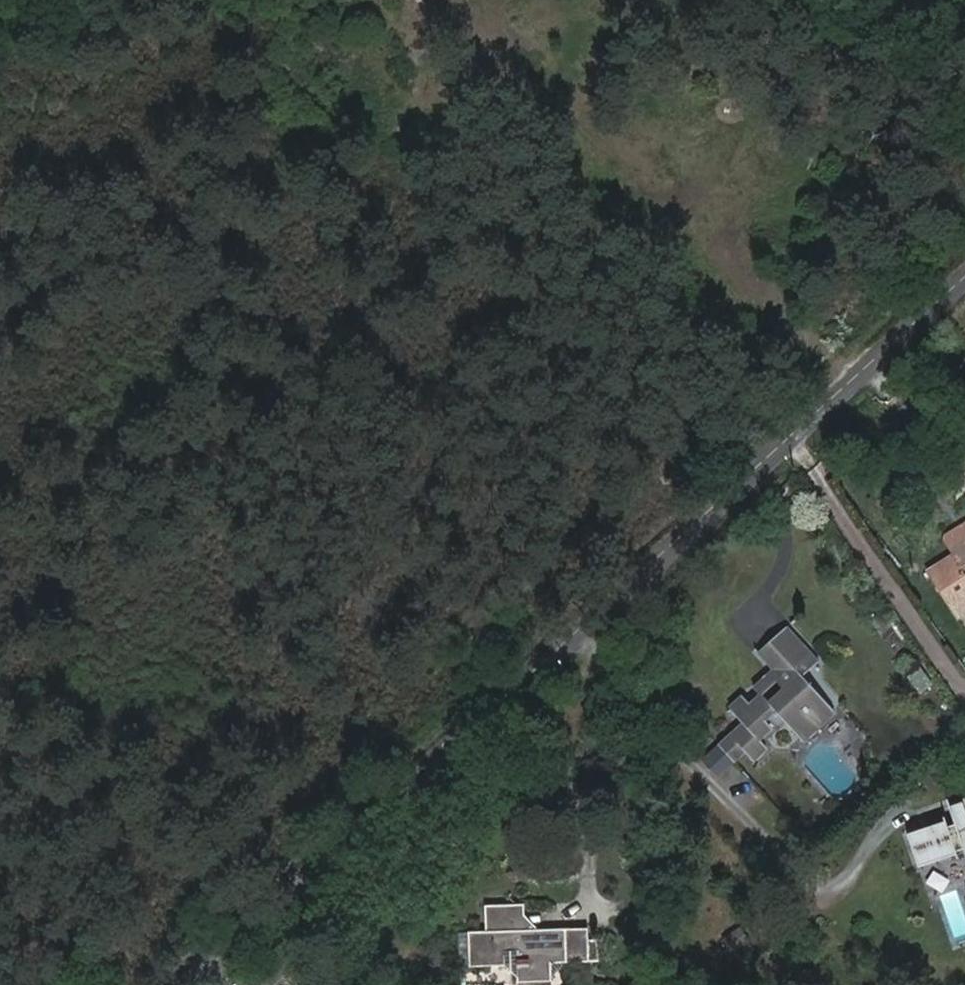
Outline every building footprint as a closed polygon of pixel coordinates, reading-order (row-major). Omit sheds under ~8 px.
[(964,541),(964,521),(945,534),(945,542),(950,551),(964,541)] [(958,616),(964,612),(964,541),(950,551),(953,556),(929,571),(958,616)] [(783,688),(764,703),(766,704),(758,711),(749,700),(743,693),(728,705),(744,723),(720,743),(731,758),(742,749),(750,757),(763,747),(755,738),(768,728),(765,723),(774,715),(780,723),(794,741),(829,712),(800,677),(817,663),(786,625),(769,640),(787,662),(775,671),(771,675),(783,688)] [(771,667),(775,671),(787,662),(769,640),(757,649),(771,667)] [(757,693),(764,703),(783,688),(771,675),(775,671),(771,667),(750,684),(757,693)] [(923,667),(909,678),(923,696),(937,685),(923,667)] [(766,704),(764,703),(757,693),(749,700),(758,711),(766,704)] [(770,731),(780,723),(774,715),(765,723),(768,728),(770,731)] [(910,836),(928,897),(961,888),(954,864),(964,861),(964,805),(951,809),(955,822),(910,836)] [(486,931),(469,932),(469,967),(504,967),(515,977),(515,983),(551,982),(551,963),(588,963),(587,940),(587,929),(539,930),(499,930),(498,905),(485,905),(486,931)] [(524,905),(498,905),(499,930),(539,930),(524,916),(524,905)] [(742,924),(723,937),(733,952),(752,940),(742,924)] [(469,932),(458,932),(459,984),(465,984),(465,968),(469,967),(469,932)] [(598,940),(587,940),(588,963),(599,962),(598,940)]
